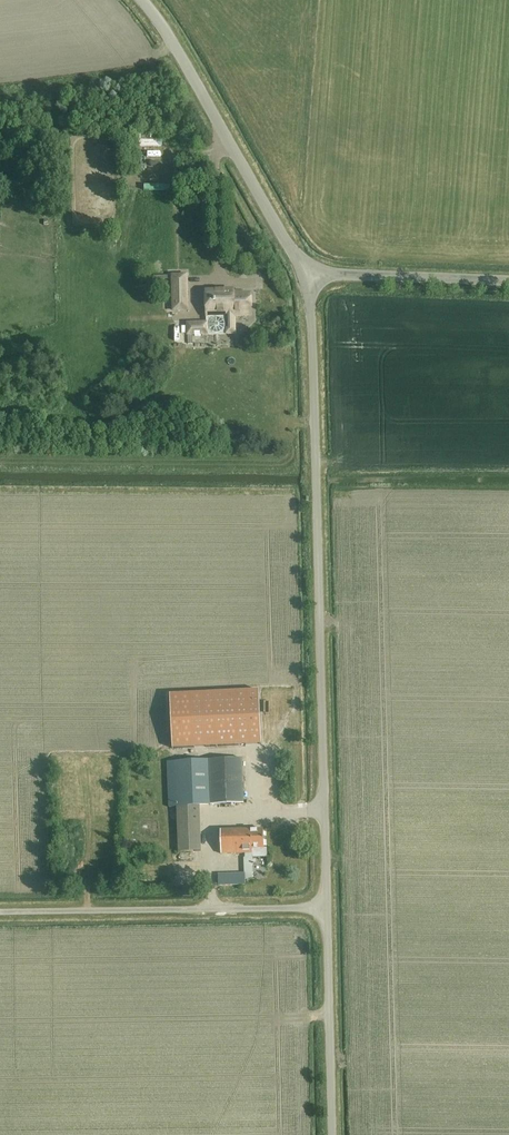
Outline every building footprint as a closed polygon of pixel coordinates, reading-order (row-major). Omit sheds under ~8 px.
[(171,276),(171,311),(185,311),(185,276),(171,276)] [(249,313),(249,295),(233,295),(233,291),(206,292),(206,317),(206,324),(187,325),(187,335),(194,335),(195,337),(200,337),(200,335),(206,334),(232,334),(232,321),(232,317),(233,317),(233,313),(249,313)] [(197,684),(197,688),(230,688),(230,677),(204,677),(204,683),(197,684)] [(171,696),(172,750),(260,748),(259,694),(171,696)] [(177,851),(199,850),(198,805),(241,804),(240,761),(167,763),(168,808),(176,807),(177,851)] [(243,874),(217,874),(217,886),(244,885),(244,879),(252,879),(251,858),(267,857),(267,848),(263,848),(263,830),(219,831),(220,853),(244,853),(244,858),(243,858),(243,874)]
